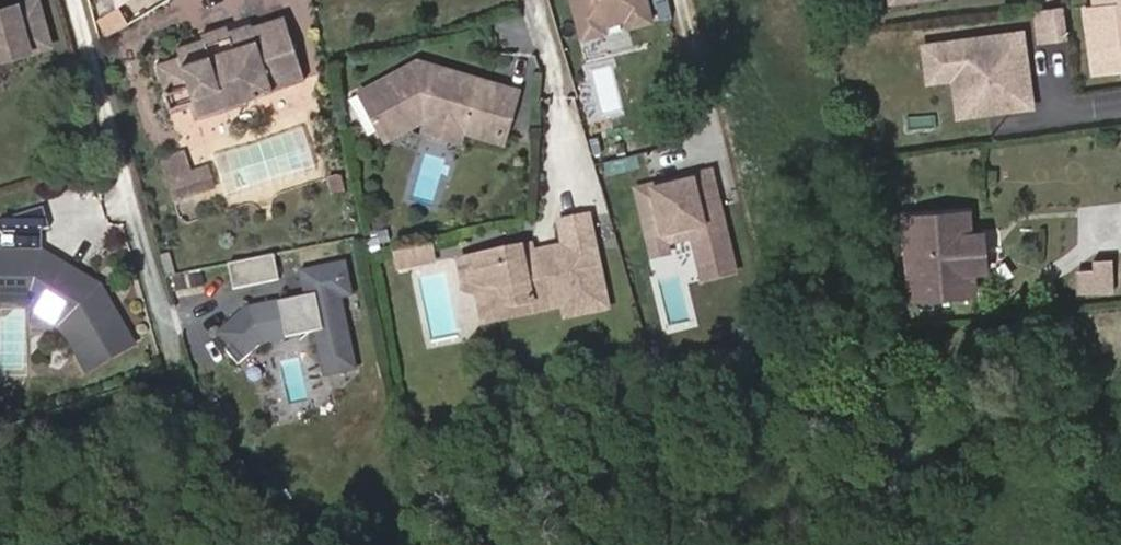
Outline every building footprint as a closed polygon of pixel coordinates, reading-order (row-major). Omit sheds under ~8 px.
[(575,35),(651,18),(647,0),(566,0),(575,35)] [(47,1),(0,13),(0,65),(3,62),(58,49),(47,1)] [(1104,6),(1094,7),(1103,72),(1120,70),(1120,4),(1104,6)] [(1061,8),(1053,9),(1056,38),(1065,37),(1061,8)] [(1047,39),(1056,38),(1053,9),(1043,10),(1047,39)] [(117,12),(96,24),(104,38),(125,26),(117,12)] [(287,16),(152,43),(159,80),(176,76),(182,108),(301,84),(287,16)] [(1018,35),(923,46),(926,78),(951,75),(976,73),(978,89),(980,111),(1026,106),(1018,35)] [(413,62),(358,67),(362,115),(417,111),(485,118),(486,115),(503,117),(508,73),(413,62)] [(978,89),(976,73),(951,75),(953,92),(978,89)] [(502,126),(503,117),(486,115),(485,118),(417,111),(362,115),(362,121),(417,117),(424,117),(423,128),(459,132),(460,121),(502,126)] [(207,161),(191,167),(183,146),(158,156),(175,202),(217,187),(207,161)] [(631,183),(645,253),(688,245),(696,280),(736,271),(715,166),(631,183)] [(41,198),(0,222),(0,229),(2,233),(0,234),(0,305),(32,287),(82,372),(127,346),(41,198)] [(592,292),(575,200),(546,206),(550,230),(535,233),(526,246),(519,239),(517,229),(445,242),(448,259),(471,267),(480,265),(486,269),(489,283),(498,286),(507,284),(506,282),(514,280),(515,283),(522,291),(547,287),(550,300),(592,292)] [(893,208),(894,223),(922,221),(921,207),(893,208)] [(419,224),(384,230),(387,246),(422,240),(419,224)] [(932,278),(976,274),(971,232),(929,236),(929,240),(906,242),(909,277),(932,275),(932,278)] [(275,251),(225,259),(229,286),(280,278),(275,251)] [(342,257),(296,264),(301,297),(218,310),(224,347),(312,334),(319,376),(360,369),(342,257)] [(1076,259),(1076,293),(1115,293),(1114,259),(1076,259)]
